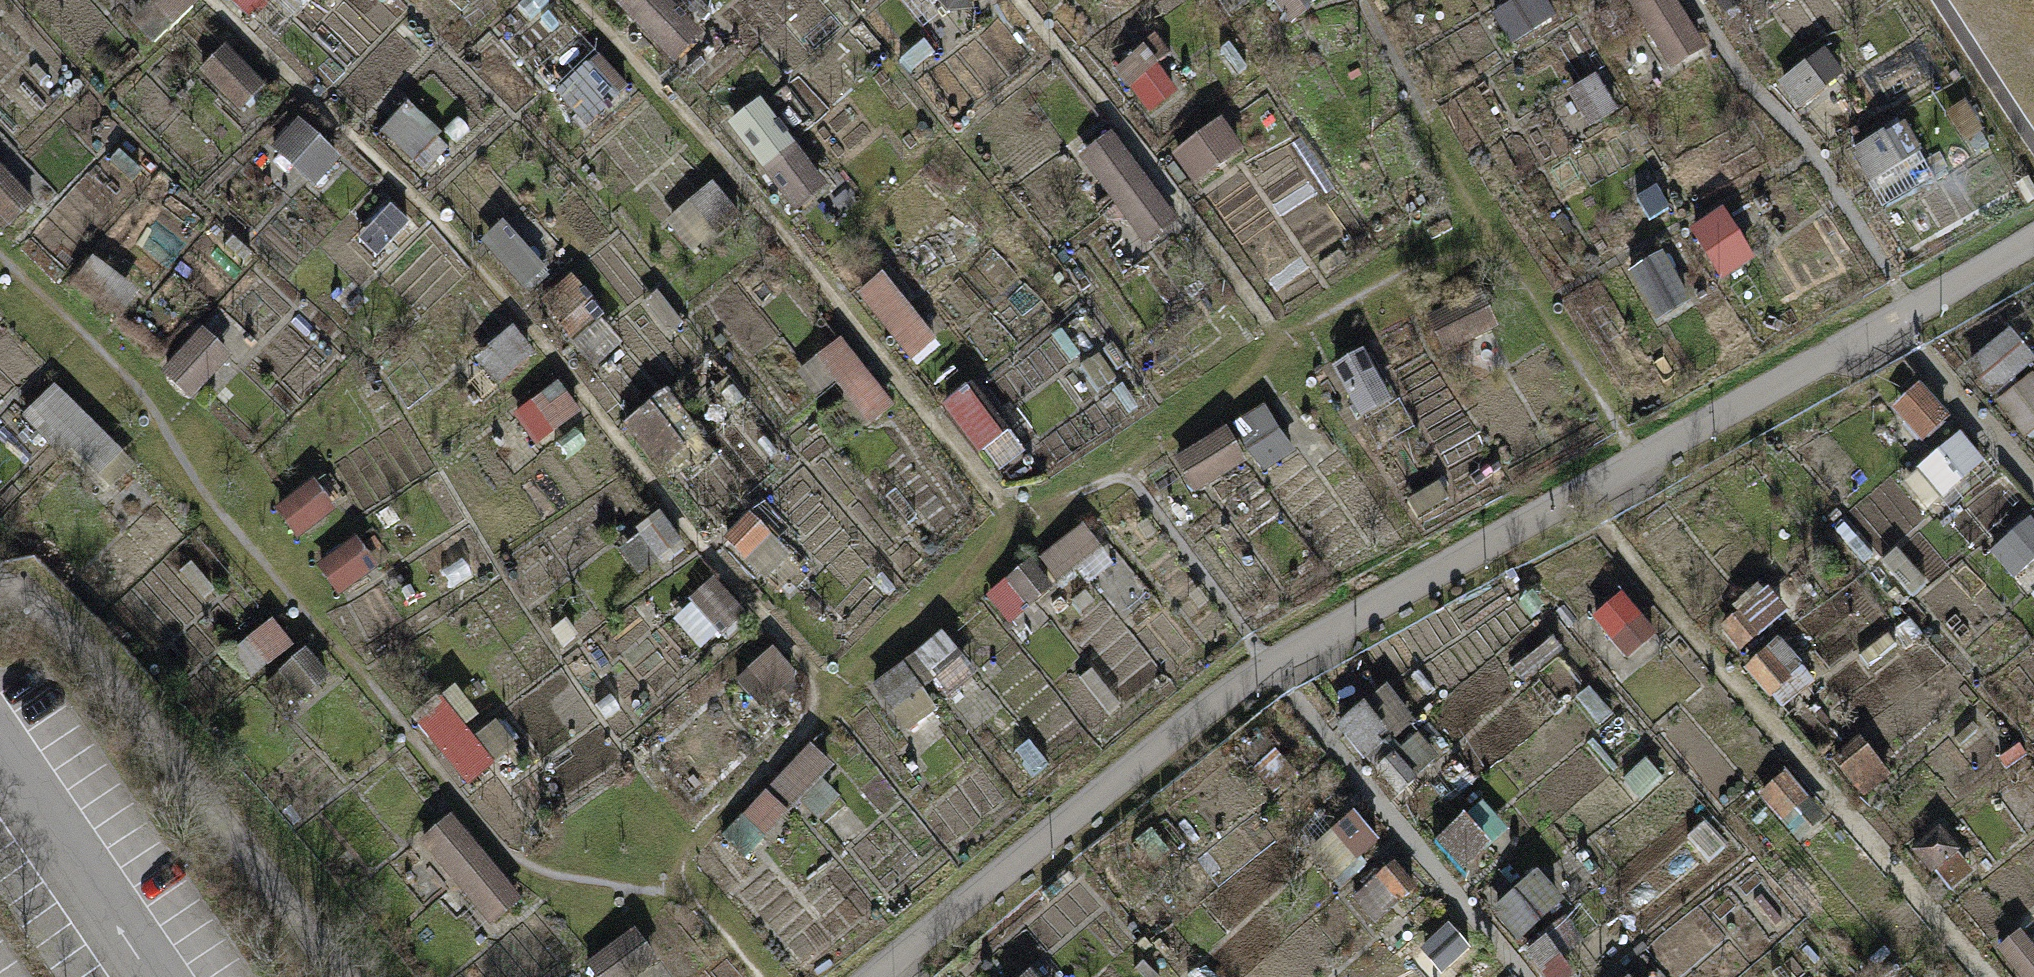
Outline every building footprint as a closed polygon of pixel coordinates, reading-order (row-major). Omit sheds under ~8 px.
[(150,4),(173,27),(196,3),(193,0),(155,0),(150,4)] [(250,16),(264,0),(231,0),(250,16)] [(673,62),(699,36),(664,0),(612,0),(673,62)] [(1289,25),(1332,0),(1274,0),(1289,25)] [(1558,14),(1548,0),(1521,0),(1494,19),(1514,46),(1558,14)] [(1701,51),(1673,0),(1631,0),(1668,68),(1701,51)] [(1746,0),(1717,0),(1727,14),(1746,0)] [(1797,107),(1842,75),(1822,48),(1778,80),(1797,107)] [(228,50),(203,74),(240,113),(265,89),(228,50)] [(1152,53),(1125,73),(1153,111),(1180,91),(1152,53)] [(599,60),(559,100),(587,128),(627,88),(599,60)] [(1587,128),(1617,109),(1596,77),(1567,96),(1587,128)] [(797,207),(825,184),(759,104),(731,128),(797,207)] [(407,105),(379,133),(407,161),(435,132),(407,105)] [(1198,186),(1244,151),(1220,121),(1174,157),(1198,186)] [(299,123),(276,148),(316,186),(340,161),(299,123)] [(1872,183),(1917,151),(1897,125),(1853,157),(1872,183)] [(1148,241),(1176,218),(1110,138),(1082,162),(1148,241)] [(15,231),(41,206),(0,163),(0,215),(15,231)] [(710,190),(691,207),(717,234),(736,218),(710,190)] [(388,193),(367,212),(391,238),(412,219),(388,193)] [(1727,278),(1758,260),(1727,208),(1696,227),(1727,278)] [(505,223),(483,239),(524,294),(546,277),(505,223)] [(1658,324),(1689,305),(1658,253),(1627,272),(1658,324)] [(568,276),(537,303),(570,342),(602,315),(568,276)] [(910,360),(935,340),(884,276),(859,296),(910,360)] [(1445,348),(1495,325),(1481,295),(1431,319),(1445,348)] [(201,331),(160,372),(185,397),(226,356),(201,331)] [(512,386),(534,346),(508,332),(486,371),(512,386)] [(2007,332),(1963,367),(1989,399),(2033,364),(2007,332)] [(866,425),(892,405),(841,340),(815,361),(866,425)] [(1363,421),(1394,402),(1363,350),(1332,369),(1363,421)] [(1995,407),(2020,441),(2033,431),(2033,378),(1995,407)] [(553,384),(515,416),(540,444),(577,413),(553,384)] [(54,387),(29,413),(97,479),(123,454),(54,387)] [(1922,387),(1893,414),(1922,445),(1951,419),(1922,387)] [(981,452),(1005,434),(970,389),(946,407),(981,452)] [(1262,476),(1293,457),(1262,406),(1231,424),(1262,476)] [(1959,433),(1917,470),(1944,500),(1986,462),(1959,433)] [(1188,497),(1243,467),(1224,434),(1169,464),(1188,497)] [(311,482),(274,513),(298,541),(335,510),(311,482)] [(1991,556),(2018,586),(2033,571),(2033,520),(2033,518),(1991,556)] [(749,520),(726,541),(743,560),(766,539),(749,520)] [(1060,585),(1102,555),(1081,526),(1039,557),(1060,585)] [(354,538),(317,570),(341,598),(378,566),(354,538)] [(1010,622),(1052,591),(1031,563),(989,593),(1010,622)] [(717,583),(696,601),(724,632),(745,613),(717,583)] [(1769,593),(1744,616),(1766,640),(1791,617),(1769,593)] [(1622,595),(1596,620),(1631,656),(1657,632),(1622,595)] [(271,620),(248,638),(271,667),(293,649),(271,620)] [(949,704),(981,676),(944,635),(912,663),(949,704)] [(1782,643),(1757,666),(1779,690),(1804,667),(1782,643)] [(304,651),(276,674),(300,702),(328,679),(304,651)] [(775,651),(740,679),(763,707),(797,679),(775,651)] [(910,737),(943,713),(908,665),(875,688),(910,737)] [(1389,690),(1370,705),(1393,735),(1413,720),(1389,690)] [(1363,707),(1338,725),(1359,753),(1384,735),(1363,707)] [(443,709),(417,731),(463,787),(490,765),(443,709)] [(1859,739),(1835,761),(1868,796),(1892,774),(1859,739)] [(763,834),(834,768),(816,749),(745,814),(763,834)] [(1395,758),(1375,773),(1396,799),(1416,784),(1395,758)] [(1780,770),(1754,793),(1781,822),(1806,799),(1780,770)] [(1351,812),(1303,853),(1329,884),(1377,843),(1351,812)] [(449,818),(420,842),(486,923),(515,899),(449,818)] [(1465,824),(1440,842),(1462,870),(1486,852),(1465,824)] [(1940,830),(1914,851),(1933,876),(1960,854),(1940,830)] [(1395,866),(1376,881),(1397,908),(1416,893),(1395,866)] [(1537,875),(1489,915),(1515,946),(1563,906),(1537,875)] [(1450,927),(1430,942),(1451,969),(1471,954),(1450,927)] [(1997,952),(2018,976),(2033,976),(2033,945),(2023,931),(1997,952)] [(589,965),(598,976),(633,976),(654,960),(631,932),(589,965)]
